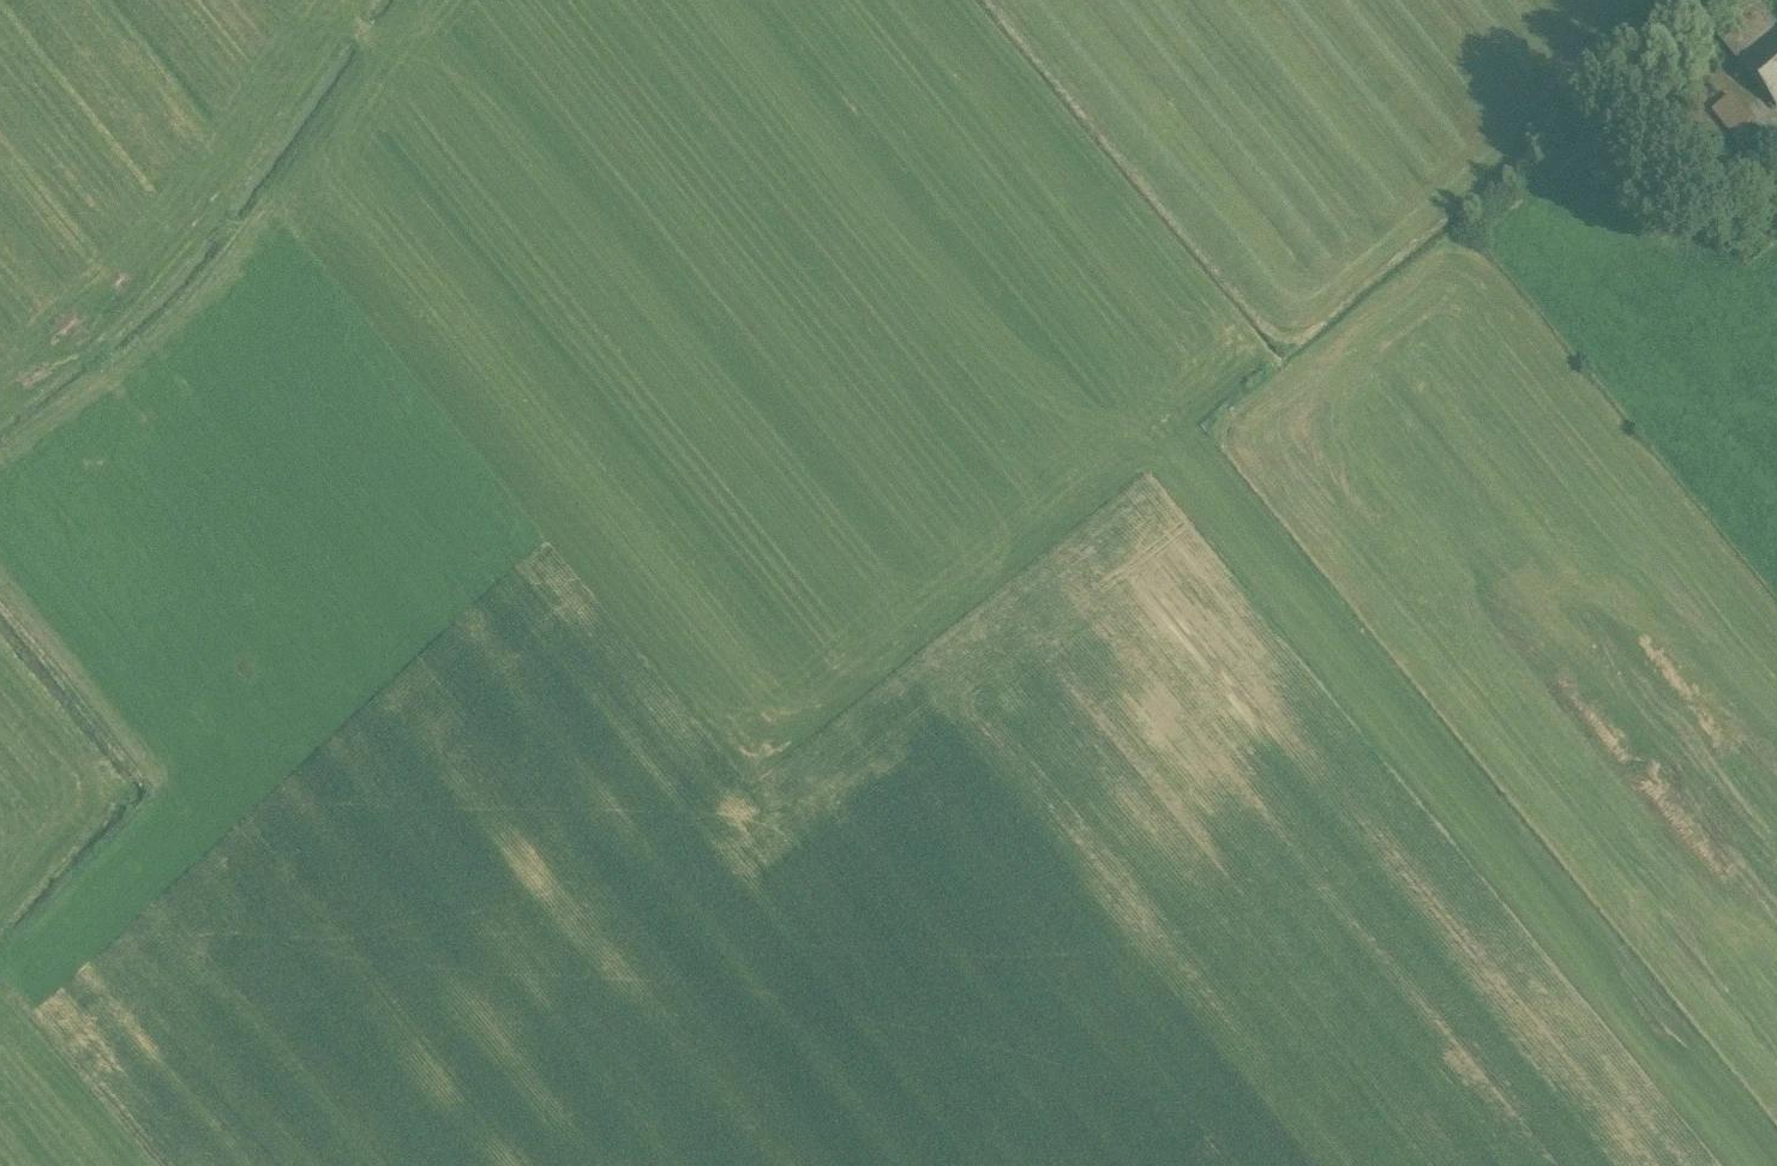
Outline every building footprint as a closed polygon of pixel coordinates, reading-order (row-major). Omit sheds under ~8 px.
[(1756,0),(1735,0),(1706,24),(1741,67),(1742,66),(1776,108),(1776,26),(1756,0)] [(1774,150),(1730,96),(1711,111),(1756,166),(1774,150)]
